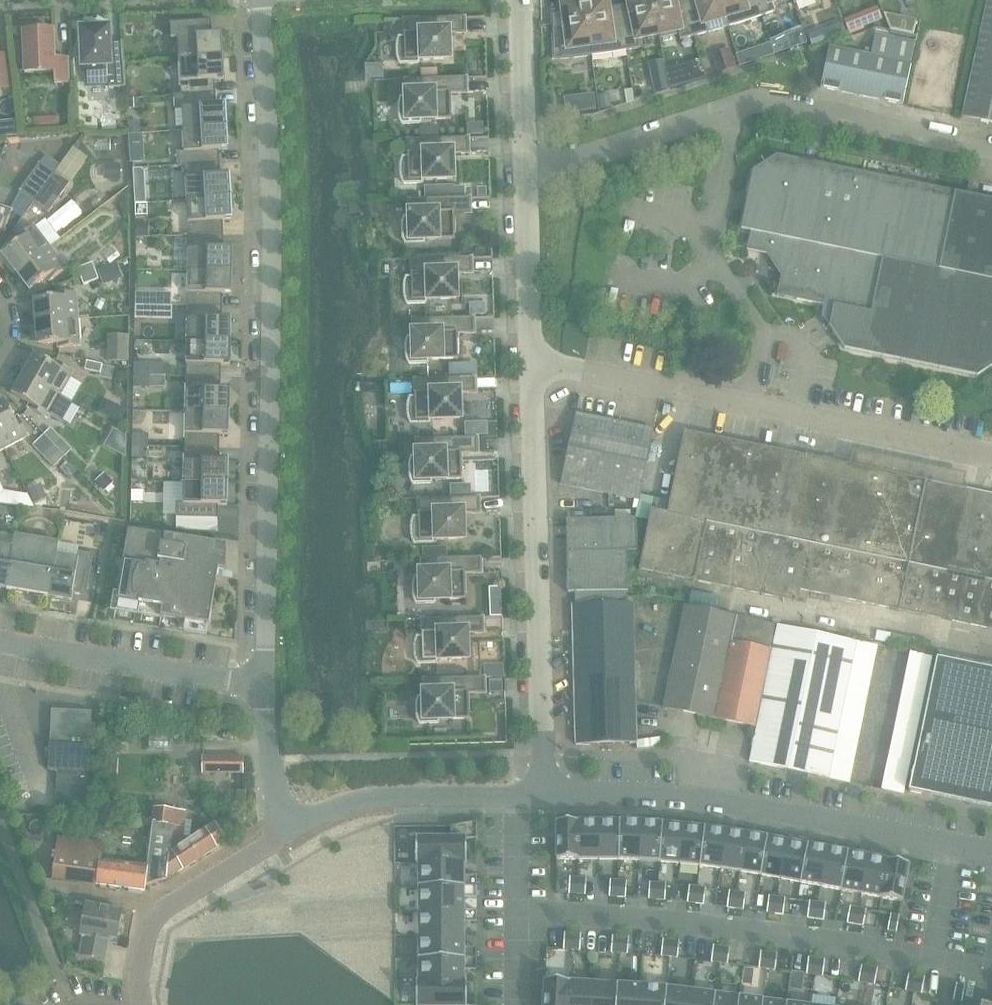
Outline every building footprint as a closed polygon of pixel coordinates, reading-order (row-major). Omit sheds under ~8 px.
[(619,7),(608,9),(608,2),(599,3),(599,0),(585,2),(592,56),(613,53),(626,51),(619,7)] [(651,0),(628,0),(629,5),(619,7),(626,51),(641,48),(639,38),(659,34),(651,0)] [(685,0),(651,0),(659,34),(678,30),(680,40),(695,36),(685,0)] [(695,36),(709,32),(727,27),(724,17),(725,17),(720,0),(685,0),(695,36)] [(756,0),(720,0),(725,17),(724,17),(727,27),(749,21),(761,16),(756,0)] [(761,16),(775,11),(772,2),(777,0),(756,0),(761,16)] [(963,117),(963,119),(991,125),(991,0),(987,0),(963,117)] [(592,56),(585,2),(570,4),(571,7),(563,8),(563,14),(552,15),(554,60),(570,59),(592,56)] [(859,14),(844,20),(850,35),(865,29),(864,27),(859,14)] [(889,16),(886,15),(888,21),(892,31),(914,35),(917,21),(896,17),(889,16)] [(398,59),(400,64),(419,63),(419,60),(449,59),(449,41),(446,41),(445,34),(465,33),(465,17),(404,19),(404,37),(399,38),(398,42),(397,47),(397,55),(398,59)] [(170,24),(171,39),(178,39),(179,59),(178,59),(178,60),(223,57),(221,35),(212,36),(211,22),(170,24)] [(842,22),(834,25),(839,38),(848,35),(843,24),(842,22)] [(91,27),(91,29),(81,29),(81,32),(82,32),(83,65),(87,65),(88,85),(109,84),(109,87),(108,87),(108,88),(125,87),(122,41),(121,42),(121,52),(109,52),(108,28),(105,28),(104,27),(103,26),(101,25),(99,24),(97,24),(95,25),(93,26),(92,27),(91,27)] [(124,27),(124,37),(134,36),(133,26),(124,27)] [(54,83),(69,83),(68,59),(55,59),(54,31),(23,32),(25,73),(54,72),(54,83)] [(829,48),(821,88),(903,105),(911,65),(910,65),(911,60),(915,43),(875,35),(870,56),(829,48)] [(783,40),(771,44),(774,55),(786,51),(783,40)] [(771,44),(737,55),(740,66),(761,59),(772,55),(774,55),(771,44)] [(718,74),(737,67),(731,47),(712,54),(718,74)] [(10,88),(7,55),(0,56),(0,89),(10,88)] [(224,80),(223,57),(178,60),(179,60),(181,94),(181,95),(215,93),(215,80),(224,80)] [(681,66),(666,71),(670,90),(685,85),(681,66)] [(437,69),(421,69),(421,79),(422,79),(437,78),(437,69)] [(400,119),(402,124),(421,123),(420,120),(451,119),(450,101),(447,101),(447,94),(467,93),(467,77),(437,78),(422,79),(421,79),(405,79),(406,97),(401,98),(399,102),(399,107),(399,115),(400,119)] [(644,82),(633,84),(635,97),(646,95),(644,82)] [(135,89),(126,89),(126,98),(136,97),(135,89)] [(183,130),(182,130),(227,128),(225,105),(216,106),(215,93),(181,95),(181,94),(174,95),(175,109),(182,109),(183,130)] [(594,93),(586,94),(588,110),(595,109),(594,93)] [(609,94),(598,96),(600,109),(611,107),(609,94)] [(138,98),(127,99),(127,107),(138,107),(138,98)] [(59,117),(46,117),(47,129),(60,129),(59,117)] [(0,122),(0,138),(19,136),(17,120),(0,122)] [(139,121),(128,121),(128,133),(139,132),(139,121)] [(483,124),(469,124),(469,136),(483,136),(483,124)] [(184,151),(177,152),(178,166),(185,166),(185,165),(219,163),(219,151),(228,150),(227,128),(182,130),(182,131),(183,131),(184,151)] [(438,128),(420,129),(420,139),(438,138),(438,128)] [(140,133),(129,133),(130,145),(141,144),(140,133)] [(402,179),(404,184),(422,183),(422,180),(453,179),(452,161),(449,161),(449,154),(469,153),(469,137),(438,138),(420,139),(407,139),(408,157),(403,157),(401,162),(401,167),(401,175),(402,179)] [(45,156),(19,192),(34,202),(55,173),(60,166),(53,161),(45,156)] [(754,172),(742,230),(751,232),(747,251),(776,257),(784,266),(777,295),(825,305),(823,314),(845,349),(977,377),(991,367),(991,201),(778,156),(754,172)] [(220,176),(219,163),(185,165),(185,166),(187,200),(186,200),(231,198),(229,176),(220,176)] [(110,164),(109,180),(121,180),(122,164),(110,164)] [(70,183),(55,173),(34,202),(49,213),(70,183)] [(978,191),(979,184),(980,181),(971,179),(968,189),(978,191)] [(453,186),(424,187),(424,199),(465,197),(465,187),(454,187),(453,186)] [(486,187),(477,187),(478,197),(486,197),(486,187)] [(144,190),(135,190),(135,202),(144,202),(144,190)] [(404,239),(405,244),(424,243),(424,240),(455,239),(454,221),(451,221),(451,214),(471,213),(470,197),(465,197),(424,199),(409,199),(409,217),(405,217),(403,222),(402,227),(403,235),(404,239)] [(223,233),(223,221),(232,220),(231,198),(186,200),(186,201),(187,201),(189,235),(223,235),(223,233)] [(0,208),(0,231),(1,229),(5,230),(11,211),(0,208)] [(148,223),(136,223),(136,236),(148,236),(148,223)] [(9,261),(17,272),(49,247),(33,226),(17,238),(20,241),(6,252),(11,259),(9,261)] [(223,249),(224,237),(223,235),(189,235),(188,270),(187,270),(187,271),(232,272),(233,249),(223,249)] [(66,269),(49,247),(17,272),(25,283),(28,281),(33,288),(47,277),(50,281),(66,269)] [(405,299),(407,304),(426,303),(426,300),(456,299),(456,281),(453,281),(453,274),(473,273),(472,257),(411,259),(411,277),(406,277),(405,282),(404,287),(404,295),(405,299)] [(77,268),(81,277),(96,271),(93,263),(77,268)] [(99,279),(96,271),(81,277),(84,285),(99,279)] [(187,271),(188,271),(187,306),(222,307),(222,294),(232,294),(232,272),(187,271)] [(36,309),(37,322),(77,319),(75,292),(55,294),(56,298),(38,299),(39,308),(36,309)] [(153,294),(135,293),(135,305),(148,305),(153,305),(153,294)] [(485,302),(470,303),(470,315),(486,314),(485,302)] [(148,305),(135,305),(135,319),(155,320),(155,305),(153,305),(148,305)] [(222,320),(222,307),(187,306),(187,341),(186,341),(231,342),(231,320),(222,320)] [(465,307),(455,307),(455,318),(466,317),(465,307)] [(407,359),(409,364),(428,363),(428,360),(458,359),(458,341),(455,341),(454,334),(474,333),(474,317),(466,317),(455,318),(413,319),(413,337),(408,337),(407,342),(406,347),(406,355),(407,359)] [(41,336),(41,345),(59,343),(59,348),(79,346),(77,319),(37,322),(37,336),(41,336)] [(129,336),(108,336),(108,363),(129,363),(129,336)] [(230,364),(231,342),(186,341),(186,342),(187,342),(186,376),(221,377),(221,364),(230,364)] [(31,363),(24,375),(60,395),(73,371),(55,361),(53,365),(38,356),(34,364),(31,363)] [(100,373),(102,365),(87,361),(85,370),(100,373)] [(134,363),(134,375),(150,376),(150,364),(134,363)] [(475,364),(448,365),(449,378),(476,377),(475,364)] [(20,388),(16,396),(31,404),(29,408),(46,418),(60,395),(24,375),(17,386),(20,388)] [(150,388),(150,376),(134,375),(133,387),(150,388)] [(184,412),(229,412),(230,390),(220,390),(221,377),(186,376),(185,411),(184,411),(184,412)] [(409,419),(411,424),(429,423),(429,420),(460,419),(459,401),(456,401),(456,394),(476,393),(476,377),(449,378),(414,379),(415,397),(410,397),(408,402),(408,407),(408,415),(409,419)] [(4,448),(27,436),(18,418),(14,420),(6,404),(0,407),(0,441),(4,448)] [(117,405),(110,418),(120,424),(127,411),(117,405)] [(184,412),(185,412),(184,447),(219,447),(219,435),(229,435),(229,412),(184,412)] [(576,414),(568,452),(561,483),(640,500),(655,431),(576,414)] [(473,425),(461,425),(462,435),(474,435),(473,425)] [(62,440),(51,428),(44,434),(56,446),(62,440)] [(640,567),(737,587),(766,448),(685,431),(667,513),(652,510),(640,567)] [(65,456),(56,446),(44,434),(38,441),(33,446),(54,467),(65,456)] [(145,434),(133,434),(132,446),(144,446),(145,434)] [(478,453),(477,437),(416,439),(417,457),(412,457),(410,462),(409,466),(410,475),(410,479),(412,483),(431,483),(431,480),(462,479),(461,461),(458,461),(458,453),(478,453)] [(132,458),(144,458),(144,446),(132,446),(132,458)] [(219,460),(219,447),(184,447),(184,482),(183,481),(183,482),(228,483),(228,460),(219,460)] [(737,587),(785,597),(788,585),(781,583),(784,567),(782,567),(785,552),(787,552),(806,457),(766,448),(737,587)] [(785,597),(797,600),(800,588),(891,607),(891,608),(899,610),(899,609),(925,615),(932,581),(907,576),(926,482),(806,457),(787,552),(785,552),(782,567),(784,567),(781,583),(788,585),(785,597)] [(106,473),(95,481),(104,492),(114,484),(106,473)] [(176,518),(176,530),(187,532),(217,533),(218,519),(218,505),(227,505),(228,483),(183,482),(184,482),(183,503),(177,502),(176,518)] [(925,615),(941,618),(943,612),(942,611),(950,573),(949,572),(965,492),(966,492),(966,490),(926,482),(907,576),(932,581),(925,615)] [(36,509),(29,496),(4,491),(0,483),(0,504),(36,509)] [(470,484),(460,484),(460,495),(470,495),(470,484)] [(981,495),(966,492),(965,492),(949,572),(950,573),(942,611),(943,612),(954,614),(952,620),(980,626),(991,569),(991,497),(981,495)] [(412,539),(414,544),(433,543),(433,540),(464,539),(463,521),(460,521),(460,513),(480,513),(479,497),(418,499),(418,517),(413,517),(412,522),(411,526),(411,535),(412,539)] [(576,592),(627,592),(629,592),(628,552),(638,551),(638,519),(567,520),(568,592),(576,592)] [(225,546),(128,530),(117,600),(162,608),(161,618),(209,626),(218,570),(226,571),(225,546)] [(15,536),(13,547),(7,591),(50,598),(57,555),(59,543),(15,536)] [(7,591),(13,547),(0,545),(0,590),(7,591)] [(77,558),(57,555),(50,598),(71,602),(73,592),(86,595),(93,554),(79,552),(77,558)] [(414,599),(416,603),(435,603),(435,600),(465,599),(465,581),(462,581),(462,573),(482,573),(481,557),(420,559),(420,577),(415,577),(414,582),(413,586),(413,594),(414,599)] [(980,626),(991,629),(991,569),(980,626)] [(501,587),(489,587),(490,617),(502,616),(501,587)] [(577,744),(636,743),(638,743),(634,602),(627,602),(627,597),(576,598),(576,604),(574,604),(577,744)] [(776,625),(686,606),(664,708),(754,727),(776,625)] [(433,609),(421,610),(421,619),(434,619),(433,609)] [(415,659),(418,663),(436,663),(436,660),(467,659),(466,641),(463,641),(463,633),(483,633),(483,617),(434,619),(421,619),(422,637),(417,637),(415,642),(415,646),(415,654),(415,659)] [(750,762),(827,778),(830,767),(832,755),(835,744),(837,733),(839,721),(842,710),(844,698),(846,687),(849,676),(851,664),(854,653),(856,642),(779,626),(750,762)] [(877,630),(875,641),(903,646),(923,651),(930,652),(932,641),(877,630)] [(854,653),(875,657),(877,646),(856,642),(854,653)] [(851,664),(872,669),(875,657),(854,653),(851,664)] [(907,664),(929,668),(932,657),(910,653),(907,664)] [(936,658),(908,791),(929,796),(931,788),(991,801),(991,670),(936,658)] [(502,663),(483,664),(483,677),(485,677),(502,676),(502,663)] [(849,676),(870,680),(872,669),(851,664),(849,676)] [(929,668),(907,664),(905,675),(927,680),(929,668)] [(927,680),(905,675),(902,687),(924,691),(927,680)] [(870,680),(849,676),(846,687),(868,692),(870,680)] [(417,719),(419,723),(438,723),(438,720),(469,719),(468,701),(465,701),(465,693),(485,693),(485,677),(483,677),(423,679),(423,697),(418,697),(417,702),(416,706),(417,714),(417,719)] [(502,680),(490,680),(490,692),(502,692),(502,680)] [(868,692),(846,687),(844,698),(865,703),(868,692)] [(924,691),(902,687),(900,698),(922,703),(924,691)] [(865,703),(844,698),(842,710),(863,714),(865,703)] [(922,703),(900,698),(898,710),(920,714),(922,703)] [(49,745),(48,770),(57,771),(57,787),(88,788),(89,773),(91,747),(90,747),(92,712),(72,711),(52,710),(50,745),(49,745)] [(863,714),(842,710),(839,721),(861,726),(863,714)] [(920,714),(898,710),(895,721),(917,725),(920,714)] [(861,726),(839,721),(837,733),(858,737),(861,726)] [(917,725),(895,721),(893,732),(915,737),(917,725)] [(915,737),(893,732),(891,744),(913,748),(915,737)] [(858,737),(837,733),(835,744),(856,748),(858,737)] [(856,748),(835,744),(832,755),(853,760),(856,748)] [(913,748),(891,744),(888,755),(910,760),(913,748)] [(853,760),(832,755),(830,767),(851,771),(853,760)] [(910,760),(888,755),(886,767),(908,771),(910,760)] [(202,773),(243,773),(243,756),(202,757),(202,773)] [(102,759),(101,779),(114,780),(115,760),(102,759)] [(851,771),(830,767),(827,778),(849,783),(851,771)] [(908,771),(886,767),(883,778),(905,783),(908,771)] [(905,783),(883,778),(881,790),(903,794),(905,783)] [(243,791),(236,791),(236,807),(246,807),(246,791),(243,791)] [(153,822),(148,865),(146,885),(168,878),(168,877),(179,870),(179,871),(223,842),(227,840),(216,823),(181,846),(185,810),(154,806),(153,822)] [(450,838),(438,838),(416,838),(416,863),(463,863),(463,864),(466,864),(466,839),(477,839),(477,822),(450,827),(450,838)] [(556,860),(557,860),(578,860),(578,822),(556,822),(556,860)] [(598,822),(578,822),(578,860),(598,860),(598,822)] [(598,860),(617,861),(618,861),(619,823),(598,822),(598,860)] [(641,824),(619,823),(618,861),(639,862),(641,824)] [(639,862),(659,863),(660,863),(660,862),(661,862),(663,825),(641,824),(639,862)] [(684,827),(663,825),(661,862),(660,862),(660,863),(680,865),(684,827)] [(680,865),(699,867),(704,829),(684,827),(680,865)] [(726,833),(704,829),(699,867),(720,870),(726,833)] [(746,836),(726,833),(720,870),(740,874),(746,836)] [(767,840),(746,836),(740,874),(761,877),(767,840)] [(58,837),(53,878),(146,890),(146,885),(148,865),(101,860),(103,843),(58,837)] [(787,843),(767,840),(761,877),(780,881),(787,843)] [(807,847),(787,843),(780,881),(800,884),(807,847)] [(828,851),(807,847),(800,884),(821,888),(828,851)] [(848,854),(828,851),(821,888),(841,891),(848,854)] [(868,858),(848,854),(841,891),(861,895),(868,858)] [(888,861),(868,858),(861,895),(881,898),(888,861)] [(908,865),(888,861),(881,898),(901,902),(908,865)] [(477,886),(477,875),(463,875),(463,864),(463,863),(416,863),(416,864),(418,864),(418,886),(477,886)] [(577,894),(578,878),(570,878),(569,894),(577,894)] [(578,878),(577,894),(585,895),(586,879),(578,878)] [(617,897),(618,881),(610,880),(609,896),(617,897)] [(618,881),(617,897),(625,898),(626,882),(618,881)] [(657,900),(658,884),(650,883),(649,899),(657,900)] [(658,884),(657,900),(665,900),(666,884),(658,884)] [(418,886),(418,910),(463,910),(463,898),(477,898),(477,886),(418,886)] [(695,903),(697,887),(689,886),(687,902),(695,903)] [(697,887),(695,903),(703,904),(705,888),(697,887)] [(735,908),(737,893),(729,892),(727,907),(735,908)] [(737,893),(735,908),(743,909),(745,894),(737,893)] [(775,914),(777,898),(769,897),(767,913),(775,914)] [(777,898),(775,914),(783,915),(785,899),(777,898)] [(815,919),(818,903),(809,902),(807,918),(815,919)] [(117,939),(122,910),(87,903),(81,935),(84,935),(80,954),(106,958),(110,938),(117,939)] [(818,903),(815,919),(823,920),(825,904),(818,903)] [(855,924),(858,909),(850,907),(847,923),(855,924)] [(858,909),(855,924),(863,926),(866,910),(858,909)] [(463,922),(476,922),(476,910),(463,910),(418,910),(418,934),(463,934),(463,922)] [(896,932),(899,916),(890,915),(887,931),(896,932)] [(572,950),(573,934),(565,933),(563,949),(572,950)] [(476,959),(476,947),(463,947),(463,934),(418,934),(418,958),(476,959)] [(573,934),(572,950),(579,950),(580,934),(573,934)] [(620,953),(621,937),(613,936),(612,953),(620,953)] [(621,937),(620,953),(628,954),(629,937),(621,937)] [(669,957),(671,941),(663,940),(661,956),(669,957)] [(671,941),(669,957),(677,957),(679,942),(671,941)] [(719,963),(721,947),(713,946),(711,962),(719,963)] [(721,947),(719,963),(727,964),(729,948),(721,947)] [(767,968),(769,952),(761,951),(759,967),(767,968)] [(769,952),(767,968),(775,969),(777,953),(769,952)] [(815,974),(817,958),(809,957),(807,973),(815,974)] [(463,970),(476,970),(476,959),(418,958),(417,982),(463,982),(463,970)] [(817,958),(815,974),(823,975),(825,959),(817,958)] [(867,982),(870,966),(862,964),(858,980),(867,982)] [(743,966),(741,983),(751,984),(753,968),(743,966)] [(870,966),(867,982),(874,983),(877,968),(870,966)] [(913,991),(917,975),(909,974),(906,990),(913,991)] [(917,975),(913,991),(921,993),(924,977),(917,975)] [(569,983),(544,981),(543,1004),(568,1004),(569,983)] [(466,982),(463,982),(417,982),(415,982),(415,1004),(465,1004),(466,982)] [(593,984),(569,983),(568,1004),(592,1004),(593,984)] [(953,999),(962,1001),(965,985),(957,983),(953,999)] [(617,986),(593,984),(592,1004),(616,1004),(617,986)] [(641,988),(617,986),(616,1004),(640,1004),(641,988)] [(667,990),(663,989),(641,988),(640,1004),(666,1004),(667,990)] [(673,990),(667,990),(666,1004),(690,1004),(691,991),(673,989),(673,990)] [(708,993),(691,991),(690,1004),(714,1004),(715,996),(707,995),(708,993)] [(739,999),(715,996),(714,1004),(738,1004),(739,999)]
